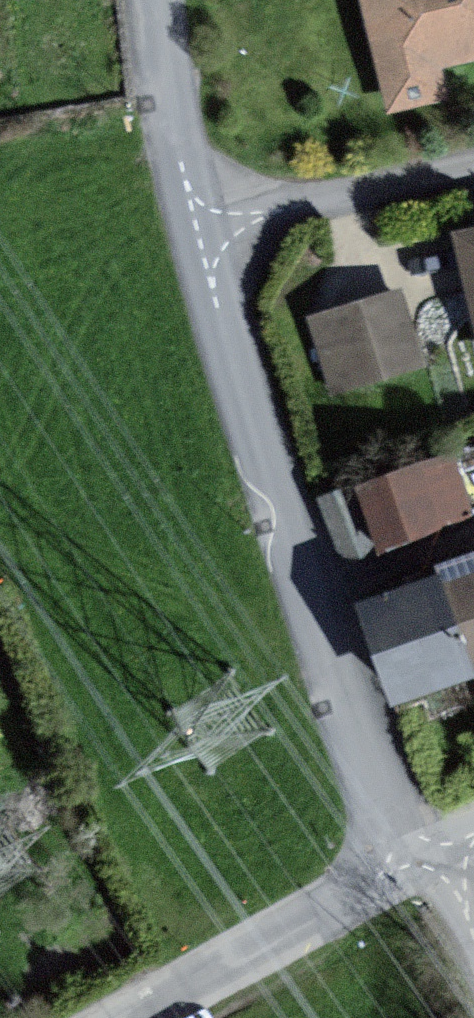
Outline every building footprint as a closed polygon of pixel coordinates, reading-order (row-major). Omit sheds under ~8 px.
[(385,114),(447,100),(440,72),(473,64),(473,0),(360,0),(385,114)] [(450,243),(473,341),(473,237),(450,243)] [(418,375),(395,297),(306,324),(329,401),(418,375)] [(467,523),(449,461),(359,487),(377,549),(467,523)] [(451,585),(448,576),(370,601),(402,699),(473,676),(473,578),(451,585)]
